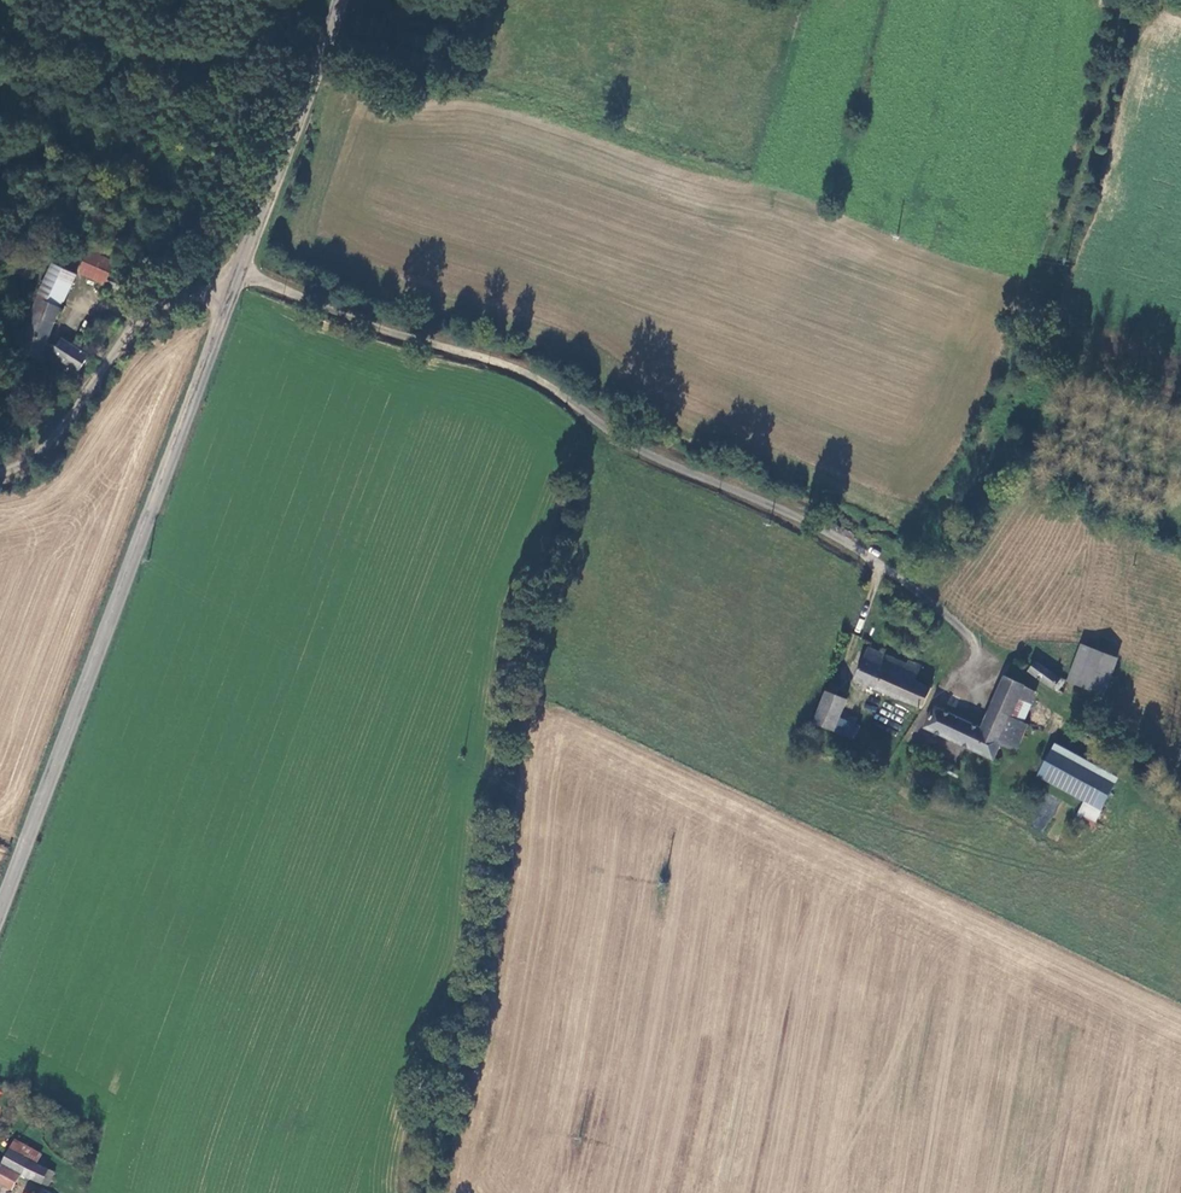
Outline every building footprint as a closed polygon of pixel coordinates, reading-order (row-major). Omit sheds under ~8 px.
[(102,289),(108,277),(117,258),(92,245),(78,276),(102,289)] [(33,302),(57,311),(71,276),(46,268),(33,302)] [(102,289),(123,299),(128,286),(108,277),(102,289)] [(38,363),(57,311),(33,302),(32,302),(27,316),(25,316),(21,327),(27,329),(17,355),(38,363)] [(74,376),(84,361),(88,354),(72,344),(68,350),(57,343),(47,359),(74,376)] [(1117,656),(1084,645),(1072,682),(1105,693),(1117,656)] [(922,711),(931,689),(915,681),(921,668),(907,662),(905,666),(869,649),(855,681),(922,711)] [(1062,678),(1035,658),(1026,670),(1053,690),(1062,678)] [(1004,676),(980,729),(1004,740),(1001,746),(1015,753),(1027,726),(1022,724),(1008,717),(1023,685),(1004,676)] [(1037,692),(1023,685),(1008,717),(1022,724),(1037,692)] [(829,687),(813,726),(833,734),(847,701),(837,697),(839,691),(829,687)] [(1004,740),(980,729),(932,707),(922,729),(994,761),(1001,746),(1004,740)] [(1100,813),(1115,788),(1054,752),(1039,778),(1084,804),(1100,813)] [(1089,831),(1100,813),(1084,804),(1073,822),(1089,831)] [(32,1140),(24,1152),(43,1163),(50,1167),(57,1155),(32,1140)] [(22,1150),(13,1165),(5,1182),(22,1192),(33,1174),(37,1175),(43,1163),(24,1152),(22,1150)] [(5,1182),(13,1165),(3,1160),(0,1165),(0,1190),(5,1182)] [(43,1163),(37,1175),(40,1177),(39,1179),(60,1190),(68,1177),(50,1167),(43,1163)]
